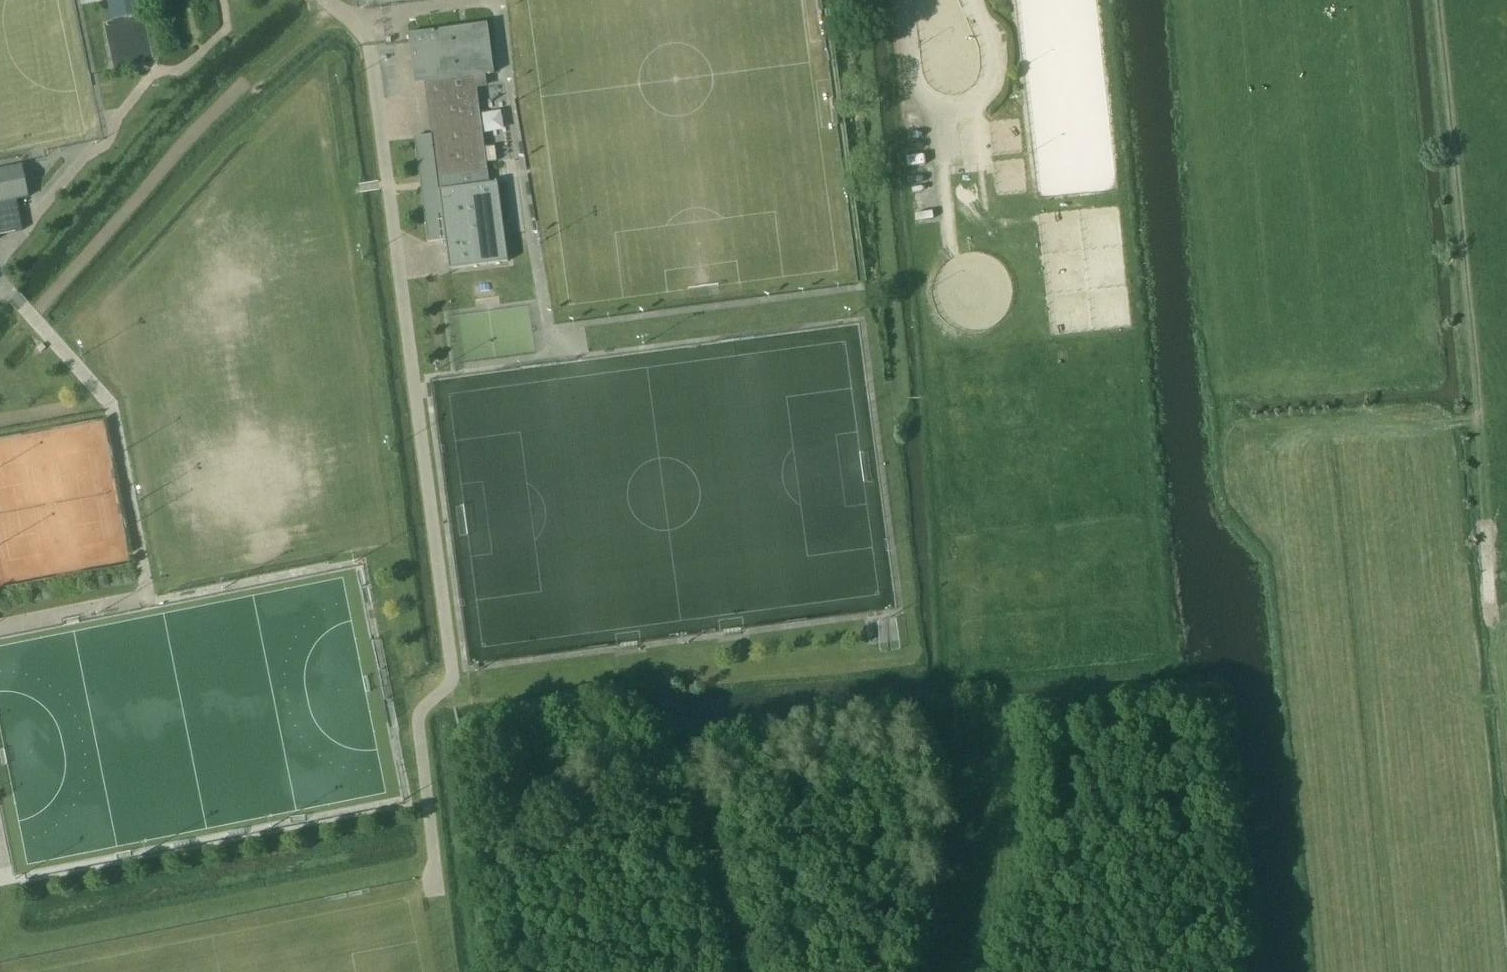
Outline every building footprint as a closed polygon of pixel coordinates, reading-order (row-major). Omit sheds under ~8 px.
[(132,10),(165,3),(165,0),(130,0),(132,10)] [(487,23),(408,34),(414,84),(424,82),(431,135),(414,137),(419,180),(426,179),(428,192),(421,192),(428,242),(445,240),(449,269),(508,261),(497,182),(489,182),(476,88),(474,88),(473,76),(494,73),(487,23)] [(22,230),(15,199),(27,197),(21,166),(0,170),(0,235),(22,230)]
